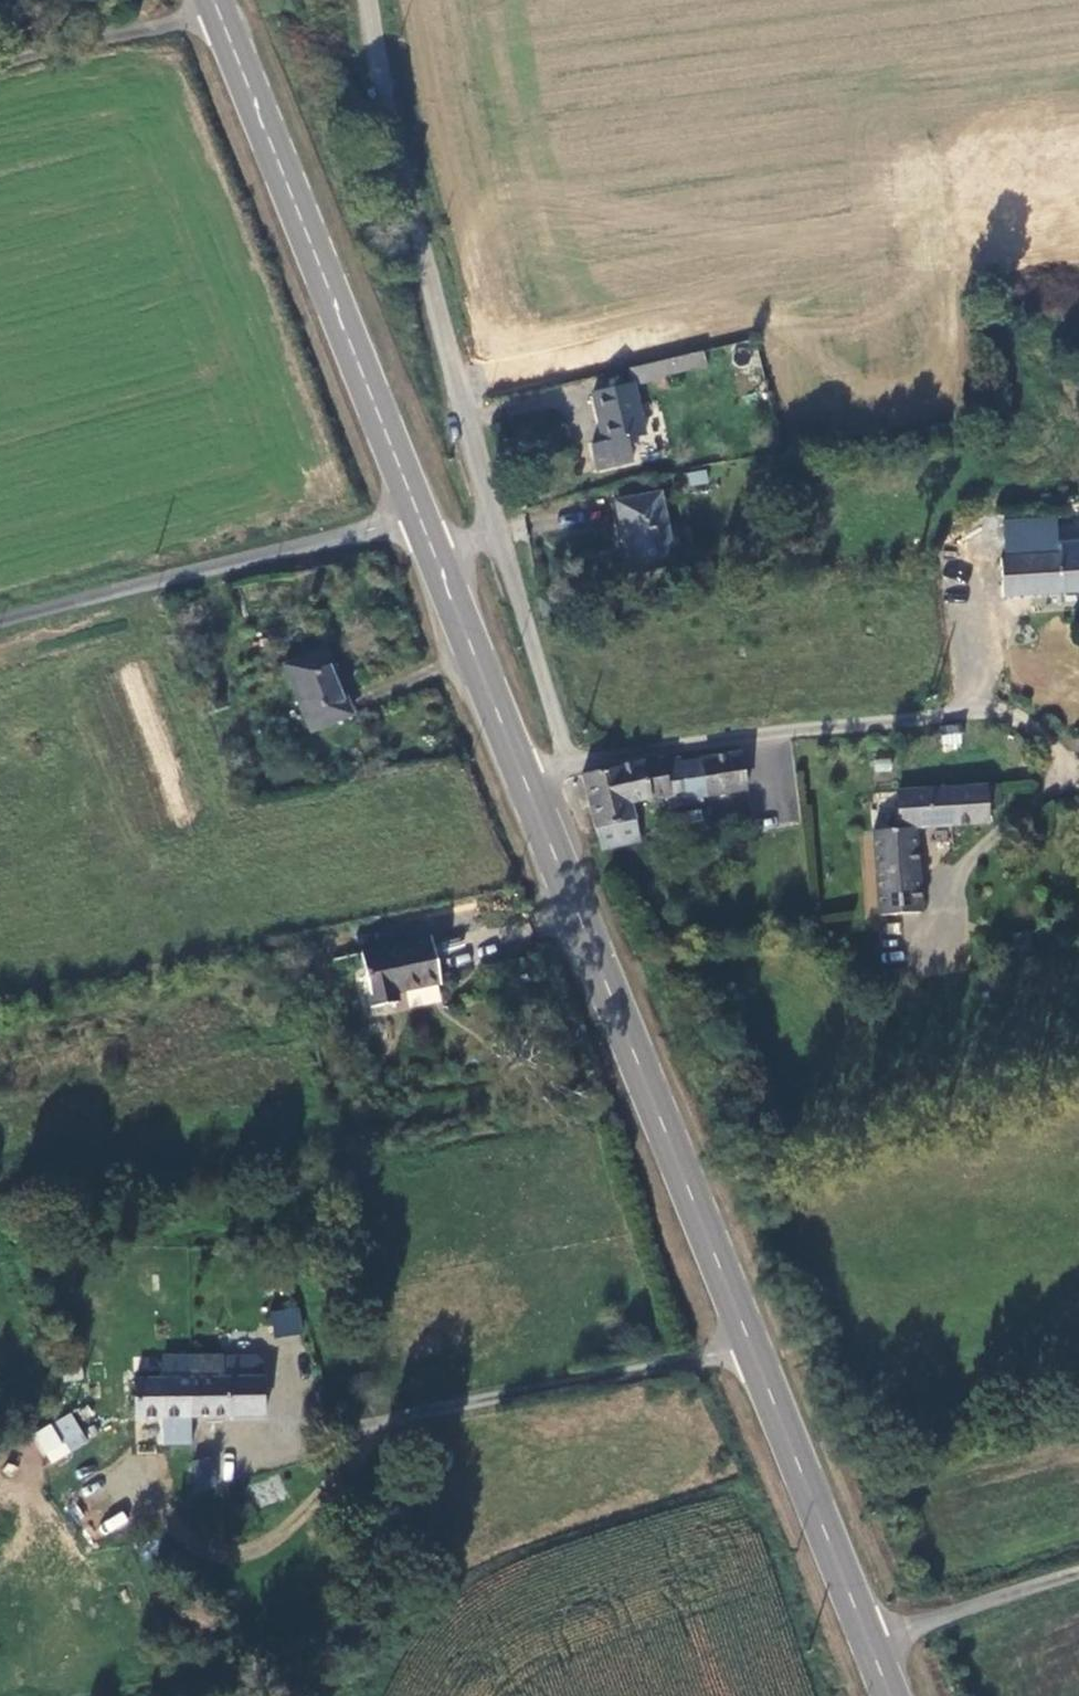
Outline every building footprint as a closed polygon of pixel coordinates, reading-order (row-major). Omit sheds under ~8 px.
[(646,383),(702,368),(697,352),(640,367),(644,385),(647,384),(646,383)] [(644,433),(632,384),(593,393),(605,442),(589,446),(596,472),(635,462),(629,437),(644,433)] [(673,563),(660,498),(617,507),(630,572),(673,563)] [(1058,517),(1060,539),(1078,538),(1078,516),(1058,517)] [(1059,542),(1057,518),(1003,520),(1003,598),(1078,594),(1078,541),(1059,542)] [(323,650),(282,666),(308,734),(349,718),(323,650)] [(744,791),(738,750),(698,754),(643,763),(580,779),(600,853),(608,851),(634,844),(630,823),(704,799),(729,793),(744,791)] [(986,824),(985,808),(997,806),(995,785),(910,791),(895,792),(897,831),(913,831),(986,824)] [(920,912),(913,831),(897,831),(873,832),(878,914),(920,912)] [(430,941),(367,951),(376,1008),(402,1004),(399,987),(436,981),(430,941)] [(296,1308),(271,1312),(275,1337),(300,1333),(296,1308)] [(255,1358),(222,1359),(222,1381),(261,1380),(261,1364),(255,1358)] [(222,1359),(191,1360),(190,1382),(190,1419),(263,1417),(263,1380),(261,1380),(222,1381),(222,1359)] [(190,1419),(190,1382),(133,1384),(133,1419),(162,1419),(190,1419)] [(51,1465),(89,1440),(69,1410),(32,1435),(51,1465)] [(211,1456),(194,1458),(195,1490),(212,1488),(211,1456)] [(259,1508),(286,1498),(278,1475),(250,1485),(259,1508)] [(108,1533),(129,1522),(123,1510),(102,1521),(108,1533)]
